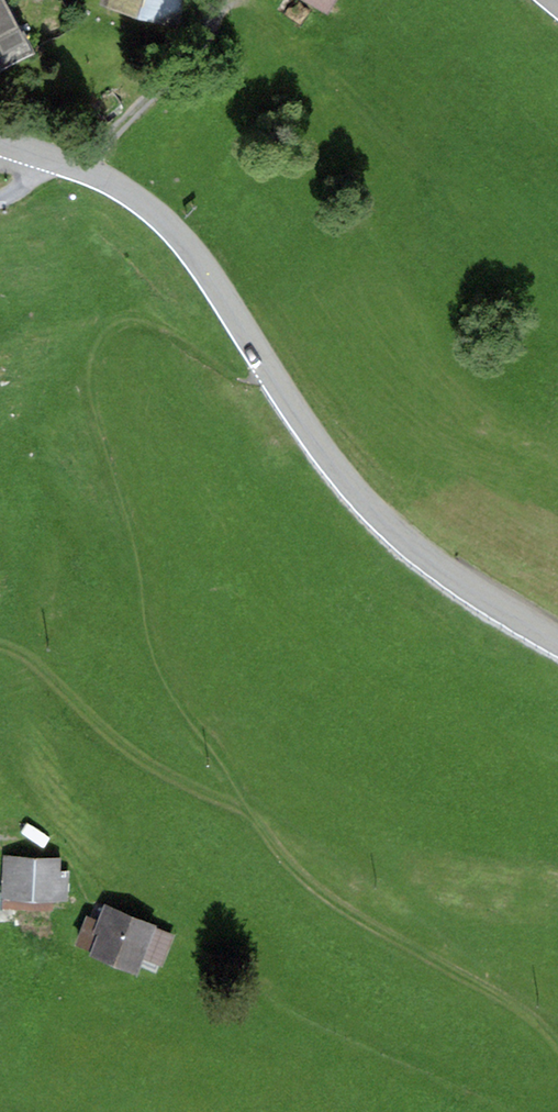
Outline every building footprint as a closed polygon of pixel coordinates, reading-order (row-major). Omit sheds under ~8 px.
[(18,26),(4,0),(0,0),(0,36),(18,26)] [(179,0),(107,0),(104,10),(171,27),(179,0)] [(8,898),(61,901),(62,875),(54,875),(54,862),(10,860),(8,898)] [(84,945),(133,966),(148,931),(99,910),(84,945)]
